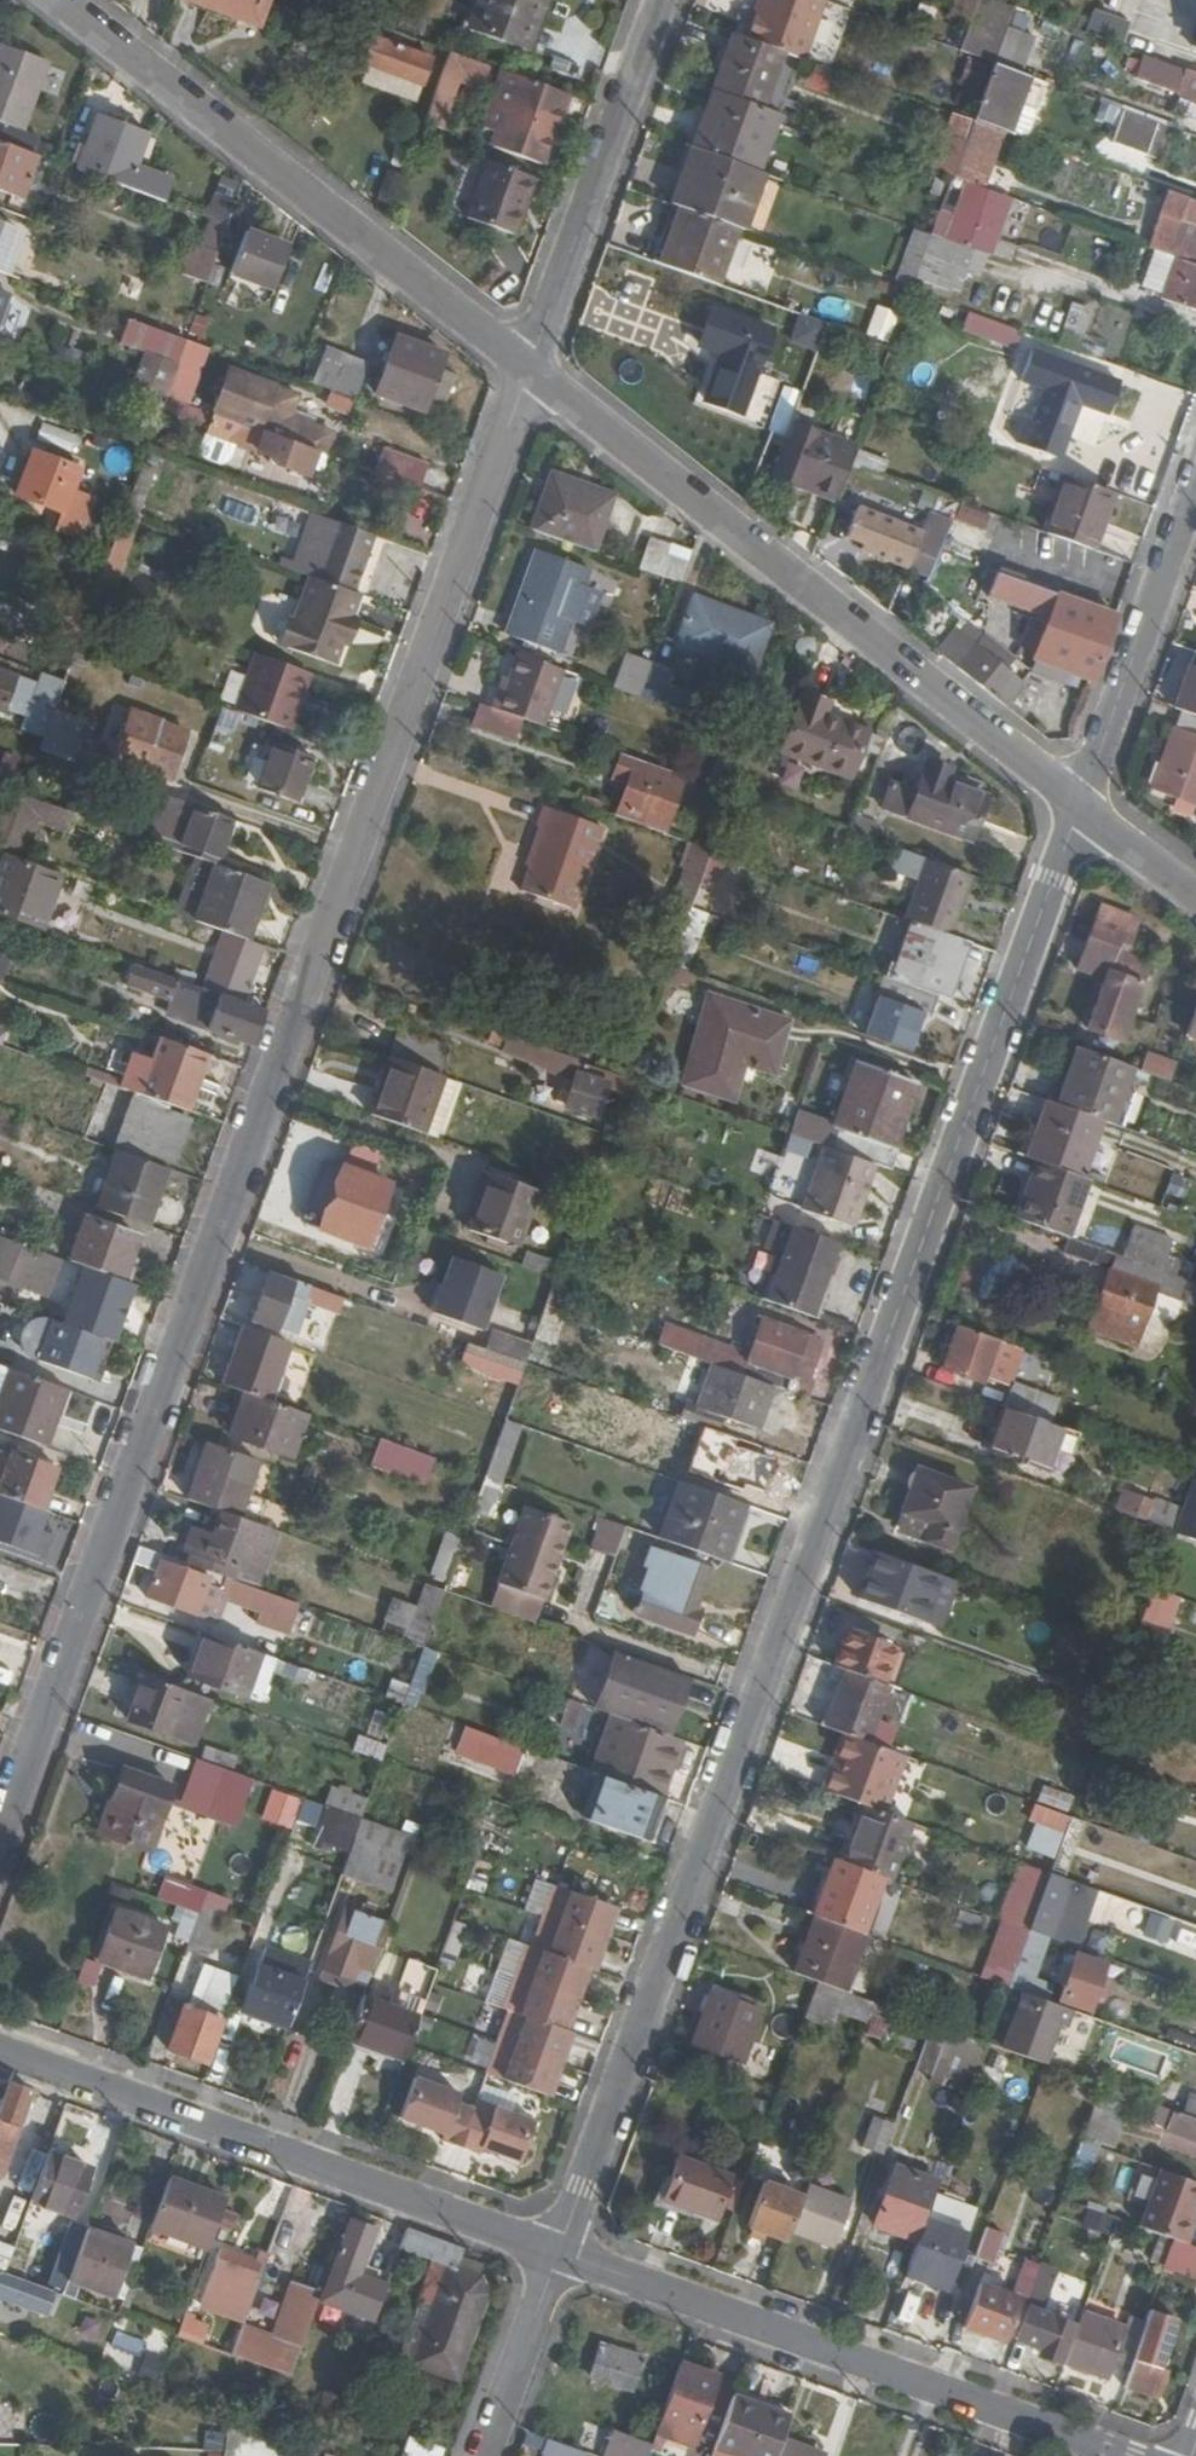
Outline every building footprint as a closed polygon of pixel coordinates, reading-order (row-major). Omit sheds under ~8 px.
[(232,4),(221,0),(220,0),(218,6),(229,11),(232,4)] [(264,0),(221,0),(232,4),(229,11),(257,21),(264,0)] [(526,44),(542,0),(481,0),(473,25),(526,44)] [(823,1),(821,0),(759,0),(745,38),(801,59),(804,59),(823,1)] [(1013,6),(996,0),(955,0),(949,16),(969,22),(959,51),(992,63),(1006,25),(1013,6)] [(1030,33),(1037,15),(1013,6),(1006,25),(1030,33)] [(1092,9),(1086,33),(1122,42),(1128,18),(1092,9)] [(1020,73),(1034,35),(1030,33),(1006,25),(992,63),(1015,71),(1020,73)] [(801,59),(745,38),(732,33),(712,90),(763,108),(775,77),(792,83),(801,59)] [(422,87),(432,57),(373,37),(363,66),(366,67),(421,86),(422,87)] [(0,58),(0,141),(25,150),(56,63),(4,45),(0,58)] [(441,128),(466,57),(450,51),(424,122),(441,128)] [(1182,95),(1191,71),(1136,51),(1133,61),(1140,63),(1134,78),(1182,95)] [(1023,83),(1026,75),(1020,73),(1015,71),(992,63),(972,120),(1005,132),(1006,132),(1018,97),(1030,102),(1035,87),(1023,83)] [(416,102),(421,86),(366,67),(361,82),(416,102)] [(542,163),(567,94),(501,70),(481,127),(495,131),(490,146),(542,163)] [(759,171),(779,114),(763,108),(712,90),(692,147),(759,171)] [(1147,155),(1158,122),(1123,110),(1111,142),(1147,155)] [(100,114),(82,165),(165,194),(172,175),(140,164),(151,132),(100,114)] [(966,137),(972,120),(954,114),(947,131),(966,137)] [(984,188),(1005,132),(972,120),(966,137),(952,175),(952,177),(964,181),(984,188)] [(1157,159),(1169,126),(1158,122),(1147,155),(1157,159)] [(952,175),(966,137),(947,131),(933,168),(952,175)] [(0,141),(0,187),(30,198),(44,156),(25,150),(0,141)] [(744,230),(764,173),(759,171),(692,147),(685,166),(693,169),(680,207),(739,228),(744,230)] [(514,235),(534,178),(486,160),(466,217),(514,235)] [(679,207),(680,207),(693,169),(685,166),(672,204),(679,207)] [(992,205),(996,193),(964,181),(953,213),(940,209),(932,234),(971,249),(991,256),(1007,210),(992,205)] [(1166,190),(1151,230),(1171,238),(1166,254),(1175,257),(1195,265),(1195,201),(1166,190)] [(1007,210),(1011,198),(996,193),(992,205),(1007,210)] [(213,195),(208,214),(227,218),(232,199),(213,195)] [(719,285),(739,228),(680,207),(679,207),(659,264),(719,285)] [(916,277),(932,234),(913,227),(892,284),(911,290),(916,277)] [(256,234),(242,276),(284,289),(297,247),(256,234)] [(955,292),(971,249),(932,234),(916,277),(955,292)] [(634,256),(606,245),(596,272),(625,282),(634,256)] [(11,272),(18,252),(0,246),(0,268),(11,272)] [(1175,257),(1160,298),(1195,311),(1195,265),(1175,257)] [(3,333),(17,293),(0,287),(0,333),(3,333)] [(1073,301),(1063,327),(1083,335),(1093,309),(1073,301)] [(885,342),(897,312),(876,304),(864,334),(885,342)] [(700,346),(722,353),(705,400),(741,413),(771,329),(713,308),(700,346)] [(991,340),(997,322),(969,312),(962,329),(991,340)] [(192,335),(133,315),(125,339),(183,359),(192,335)] [(1012,348),(1018,329),(997,322),(991,340),(1012,348)] [(393,368),(385,390),(433,407),(438,394),(448,364),(453,351),(405,334),(397,358),(389,355),(385,365),(393,368)] [(874,392),(891,348),(874,341),(857,386),(874,392)] [(339,348),(327,383),(361,395),(374,360),(339,348)] [(1120,382),(1055,358),(1031,423),(1026,421),(1018,443),(1055,457),(1063,435),(1067,436),(1079,403),(1108,413),(1120,382)] [(448,364),(438,394),(452,399),(463,369),(448,364)] [(248,372),(233,415),(315,443),(322,423),(280,409),(288,386),(248,372)] [(870,404),(874,392),(857,386),(852,397),(870,404)] [(848,461),(865,417),(844,408),(833,439),(792,424),(787,438),(848,461)] [(233,415),(223,411),(219,422),(247,431),(244,441),(271,450),(284,455),(282,461),(297,466),(296,471),(307,474),(308,470),(316,472),(318,466),(330,470),(337,451),(315,443),(233,415)] [(835,494),(848,461),(787,438),(784,438),(770,475),(798,486),(800,481),(835,494)] [(271,450),(244,441),(238,458),(242,465),(259,470),(265,467),(271,450)] [(861,450),(855,463),(879,475),(885,462),(861,450)] [(41,451),(25,494),(70,510),(86,467),(41,451)] [(421,463),(416,479),(450,491),(456,476),(421,463)] [(560,470),(540,526),(599,547),(619,491),(560,470)] [(1090,548),(1111,491),(1067,475),(1045,532),(1090,548)] [(834,500),(835,494),(800,481),(798,486),(834,500)] [(120,548),(114,564),(128,569),(149,512),(135,507),(120,548)] [(961,507),(958,521),(985,527),(988,513),(961,507)] [(380,531),(319,510),(300,567),(318,573),(360,589),(380,531)] [(914,549),(936,558),(952,519),(931,510),(914,549)] [(657,538),(648,565),(688,580),(696,559),(675,551),(677,545),(657,538)] [(106,543),(100,559),(114,564),(120,548),(106,543)] [(543,547),(515,628),(570,647),(598,565),(543,547)] [(360,589),(318,573),(293,645),(342,663),(368,592),(360,589)] [(1091,681),(1115,614),(996,573),(987,597),(1031,612),(1020,644),(1035,649),(1031,659),(1091,681)] [(781,621),(704,591),(685,643),(762,673),(781,621)] [(982,632),(975,641),(956,626),(936,651),(973,681),(1004,705),(1023,681),(1008,669),(1016,658),(982,632)] [(508,680),(500,702),(531,713),(553,721),(574,664),(526,647),(518,671),(514,683),(508,680)] [(318,669),(260,649),(240,705),(291,723),(301,693),(309,695),(318,669)] [(1193,650),(1173,707),(1181,709),(1195,715),(1195,651),(1193,650)] [(658,661),(647,692),(668,699),(679,669),(658,661)] [(14,708),(26,673),(0,664),(0,704),(14,708)] [(512,669),(508,680),(514,683),(518,671),(512,669)] [(73,678),(53,735),(66,740),(86,682),(73,678)] [(809,692),(834,701),(837,694),(812,684),(809,692)] [(809,692),(789,747),(858,773),(875,728),(831,711),(834,701),(809,692)] [(301,693),(291,723),(299,726),(309,695),(301,693)] [(500,702),(491,699),(483,720),(523,734),(531,713),(500,702)] [(140,707),(122,756),(176,775),(194,725),(140,707)] [(1181,709),(1151,790),(1177,799),(1187,803),(1195,806),(1195,715),(1181,709)] [(280,738),(264,783),(304,798),(320,754),(280,738)] [(639,775),(626,812),(675,829),(695,771),(632,749),(624,770),(639,775)] [(320,754),(304,798),(310,800),(327,756),(320,754)] [(925,789),(917,811),(980,835),(995,794),(954,779),(959,767),(936,758),(925,789)] [(892,802),(917,811),(925,789),(900,780),(892,802)] [(7,788),(0,807),(0,850),(2,851),(22,794),(7,788)] [(593,793),(591,800),(611,806),(613,799),(593,793)] [(1177,799),(1173,808),(1184,812),(1187,803),(1177,799)] [(235,826),(164,800),(152,834),(205,853),(223,859),(235,826)] [(584,906),(612,823),(554,802),(546,824),(553,826),(532,888),(584,906)] [(865,813),(860,826),(884,834),(889,822),(865,813)] [(700,902),(720,845),(702,838),(682,896),(700,902)] [(982,871),(907,843),(886,903),(922,916),(960,930),(982,871)] [(205,853),(189,898),(227,925),(256,935),(276,878),(223,859),(205,853)] [(59,876),(5,857),(0,872),(0,912),(42,927),(59,876)] [(719,909),(700,902),(693,920),(712,928),(719,909)] [(221,929),(198,913),(197,920),(221,929)] [(960,930),(922,916),(901,974),(950,992),(971,934),(960,930)] [(1165,946),(1132,935),(1101,1021),(1126,1030),(1139,995),(1146,997),(1165,946)] [(660,971),(672,976),(682,949),(669,944),(660,971)] [(255,1045),(266,1012),(136,965),(130,981),(172,998),(167,1013),(255,1045)] [(901,974),(894,972),(875,1029),(925,1046),(936,1013),(941,1015),(950,992),(901,974)] [(786,1066),(798,1015),(719,991),(692,1078),(742,1093),(753,1056),(786,1066)] [(1187,1037),(1195,1040),(1195,1011),(1187,1037)] [(1091,1033),(1088,1041),(1096,1044),(1125,1055),(1128,1046),(1091,1033)] [(197,1080),(207,1054),(164,1039),(144,1095),(170,1105),(182,1109),(192,1079),(197,1080)] [(1088,1041),(1077,1074),(1084,1076),(1096,1044),(1088,1041)] [(637,1072),(557,1043),(551,1058),(584,1070),(574,1099),(607,1110),(617,1081),(632,1086),(637,1072)] [(1075,1077),(1068,1098),(1117,1114),(1122,1116),(1142,1061),(1125,1055),(1096,1044),(1084,1076),(1077,1074),(1075,1077)] [(441,1086),(400,1057),(395,1055),(374,1111),(426,1130),(441,1086)] [(854,1123),(846,1147),(884,1160),(902,1167),(910,1145),(904,1143),(927,1076),(873,1057),(850,1122),(854,1123)] [(1142,1061),(1122,1116),(1131,1119),(1151,1064),(1142,1061)] [(1068,1075),(1061,1095),(1063,1096),(1068,1098),(1075,1077),(1068,1075)] [(140,1158),(150,1162),(152,1154),(176,1162),(191,1119),(168,1111),(170,1105),(144,1095),(136,1092),(116,1149),(124,1152),(140,1158)] [(1024,1147),(1049,1156),(1056,1135),(1049,1132),(1063,1096),(1061,1095),(1059,1094),(1024,1147)] [(1096,1172),(1117,1114),(1068,1098),(1063,1096),(1049,1132),(1056,1135),(1049,1156),(1096,1172)] [(825,1144),(830,1118),(796,1111),(791,1137),(825,1144)] [(861,1223),(884,1160),(846,1147),(838,1144),(816,1206),(861,1223)] [(139,1161),(140,1158),(124,1152),(105,1201),(125,1208),(147,1217),(165,1171),(139,1161)] [(391,1180),(344,1162),(321,1225),(366,1242),(391,1180)] [(1089,1182),(1036,1163),(1017,1215),(1070,1234),(1089,1182)] [(539,1187),(491,1170),(471,1227),(519,1245),(539,1187)] [(172,1173),(165,1171),(147,1217),(154,1219),(172,1173)] [(102,1209),(122,1216),(125,1208),(105,1201),(102,1209)] [(1151,1218),(1139,1252),(1167,1262),(1179,1267),(1191,1232),(1151,1218)] [(802,1222),(775,1295),(823,1311),(849,1239),(802,1222)] [(125,1281),(133,1261),(141,1241),(89,1223),(73,1263),(125,1281)] [(1147,1320),(1167,1262),(1139,1252),(1102,1239),(1097,1252),(1115,1259),(1099,1303),(1147,1320)] [(504,1274),(456,1256),(436,1308),(485,1325),(504,1274)] [(125,1281),(136,1285),(142,1264),(133,1261),(125,1281)] [(47,1296),(57,1268),(41,1262),(37,1274),(27,1271),(23,1282),(33,1286),(31,1290),(47,1296)] [(335,1290),(273,1267),(256,1318),(278,1326),(291,1293),(305,1298),(306,1295),(331,1303),(335,1290)] [(1161,1289),(1195,1301),(1195,1282),(1168,1272),(1161,1289)] [(9,1290),(0,1285),(0,1301),(2,1302),(9,1290)] [(774,1314),(772,1319),(809,1347),(816,1329),(774,1314)] [(807,1397),(820,1360),(765,1320),(752,1361),(747,1375),(777,1386),(807,1397)] [(1103,1332),(1089,1320),(1086,1327),(1103,1334),(1103,1332)] [(39,1362),(92,1381),(98,1366),(107,1341),(54,1322),(39,1362)] [(661,1344),(716,1364),(747,1375),(752,1361),(723,1352),(725,1346),(705,1339),(706,1336),(670,1323),(661,1344)] [(996,1336),(958,1324),(946,1356),(950,1357),(946,1368),(979,1380),(996,1336)] [(298,1341),(253,1325),(233,1380),(247,1385),(277,1396),(298,1341)] [(485,1348),(469,1343),(463,1361),(520,1379),(532,1343),(491,1330),(485,1348)] [(547,1367),(529,1360),(508,1418),(526,1425),(547,1367)] [(685,1417),(719,1429),(725,1413),(762,1426),(777,1386),(747,1375),(716,1364),(702,1404),(691,1401),(685,1417)] [(101,1384),(106,1370),(98,1366),(92,1381),(101,1384)] [(54,1447),(64,1422),(57,1419),(68,1390),(21,1373),(0,1424),(0,1428),(54,1447)] [(1012,1380),(1003,1404),(1050,1421),(1057,1397),(1012,1380)] [(277,1396),(247,1385),(231,1429),(289,1450),(305,1407),(277,1396)] [(64,1422),(75,1392),(68,1390),(57,1419),(64,1422)] [(1050,1421),(1003,1404),(987,1445),(1044,1466),(1058,1424),(1050,1421)] [(369,1465),(424,1488),(436,1460),(380,1437),(369,1465)] [(502,1437),(492,1465),(515,1473),(525,1446),(502,1437)] [(261,1457),(211,1439),(189,1495),(215,1505),(252,1518),(260,1496),(254,1494),(260,1477),(254,1475),(261,1457)] [(750,1484),(767,1491),(778,1460),(742,1446),(728,1482),(748,1490),(750,1484)] [(2,1494),(43,1509),(57,1467),(16,1452),(2,1494)] [(896,1525),(946,1544),(968,1484),(917,1466),(896,1525)] [(467,1534),(448,1589),(466,1596),(507,1480),(489,1474),(467,1534)] [(1195,1538),(1195,1477),(1176,1530),(1195,1538)] [(664,1537),(728,1561),(748,1507),(685,1484),(664,1537)] [(765,1497),(767,1491),(750,1484),(748,1490),(765,1497)] [(1123,1488),(1115,1508),(1133,1514),(1140,1494),(1123,1488)] [(47,1510),(43,1509),(2,1494),(0,1493),(0,1541),(32,1552),(37,1538),(41,1526),(47,1510)] [(291,1509),(260,1496),(252,1518),(284,1530),(291,1509)] [(252,1518),(215,1505),(205,1532),(194,1529),(187,1548),(191,1549),(188,1558),(221,1570),(234,1575),(240,1577),(243,1569),(268,1577),(284,1530),(252,1518)] [(531,1505),(517,1543),(555,1558),(558,1550),(566,1553),(576,1522),(531,1505)] [(1145,1505),(1140,1517),(1164,1525),(1167,1514),(1145,1505)] [(595,1546),(619,1556),(630,1525),(606,1516),(595,1546)] [(51,1529),(41,1526),(37,1538),(47,1541),(51,1529)] [(445,1582),(461,1539),(445,1533),(429,1576),(445,1582)] [(143,1542),(137,1560),(160,1569),(153,1591),(201,1609),(213,1573),(164,1556),(167,1550),(143,1542)] [(517,1543),(494,1606),(540,1623),(560,1569),(552,1566),(555,1558),(517,1543)] [(937,1571),(875,1549),(860,1589),(922,1612),(923,1611),(938,1616),(952,1577),(937,1571)] [(552,1566),(560,1569),(566,1553),(558,1550),(555,1558),(552,1566)] [(700,1606),(712,1571),(661,1552),(640,1613),(696,1634),(706,1609),(700,1606)] [(234,1575),(221,1570),(216,1583),(229,1587),(234,1575)] [(234,1575),(229,1587),(260,1599),(263,1585),(240,1577),(234,1575)] [(411,1639),(428,1646),(448,1589),(431,1584),(411,1639)] [(846,1631),(835,1664),(844,1667),(881,1681),(892,1648),(846,1631)] [(246,1695),(263,1652),(209,1632),(193,1674),(246,1695)] [(417,1709),(435,1652),(423,1648),(411,1685),(392,1679),(385,1698),(417,1709)] [(607,1714),(628,1721),(668,1736),(688,1678),(611,1651),(591,1708),(607,1714)] [(844,1667),(825,1725),(844,1732),(849,1734),(866,1740),(887,1682),(881,1681),(844,1667)] [(198,1739),(214,1697),(149,1673),(133,1716),(198,1739)] [(23,1692),(12,1688),(6,1704),(17,1708),(23,1692)] [(581,1704),(555,1696),(551,1708),(562,1712),(558,1725),(573,1729),(581,1704)] [(607,1714),(586,1771),(601,1776),(658,1797),(663,1799),(684,1741),(668,1736),(628,1721),(607,1714)] [(478,1731),(474,1748),(517,1765),(524,1749),(478,1731)] [(849,1734),(844,1732),(831,1766),(837,1769),(849,1734)] [(831,1766),(823,1789),(866,1804),(877,1808),(897,1751),(866,1740),(849,1734),(837,1769),(831,1766)] [(382,1762),(387,1745),(357,1736),(352,1753),(382,1762)] [(207,1760),(237,1770),(241,1758),(212,1747),(207,1760)] [(206,1816),(230,1826),(248,1778),(236,1772),(194,1777),(191,1784),(212,1791),(214,1788),(217,1789),(206,1816)] [(658,1797),(601,1776),(586,1818),(643,1839),(658,1797)] [(155,1781),(114,1785),(97,1831),(148,1850),(170,1787),(155,1781)] [(274,1792),(267,1821),(290,1827),(297,1797),(274,1792)] [(1065,1827),(1070,1813),(1035,1800),(1030,1814),(1065,1827)] [(297,1822),(315,1828),(323,1808),(305,1801),(297,1822)] [(877,1808),(866,1804),(846,1861),(883,1875),(894,1879),(914,1821),(877,1808)] [(1080,1816),(1070,1813),(1065,1827),(1059,1844),(1069,1847),(1080,1816)] [(386,1891),(401,1852),(381,1845),(368,1884),(386,1891)] [(191,1949),(211,1957),(247,1855),(225,1848),(191,1949)] [(846,1861),(836,1858),(816,1914),(864,1931),(883,1875),(846,1861)] [(1006,1919),(1028,1927),(1038,1901),(1050,1870),(1021,1860),(1000,1917),(1006,1919)] [(1059,1909),(1070,1877),(1050,1870),(1038,1901),(1059,1909)] [(509,2009),(487,2070),(552,2094),(574,2033),(568,2031),(590,1969),(596,1971),(618,1909),(553,1886),(531,1948),(525,1945),(503,2007),(509,2009)] [(1038,1901),(1028,1927),(1049,1934),(1059,1909),(1038,1901)] [(99,1960),(144,1977),(163,1928),(116,1911),(99,1960)] [(370,1968),(387,1924),(347,1911),(321,1979),(348,1989),(358,1963),(370,1968)] [(816,1914),(796,1971),(817,1980),(845,1989),(864,1931),(816,1914)] [(1028,1927),(1006,1919),(996,1947),(1019,1956),(1028,1927)] [(455,1967),(466,1924),(451,1920),(440,1963),(455,1967)] [(1019,1956),(1008,1983),(1021,1988),(1032,1956),(1039,1958),(1049,1934),(1028,1927),(1019,1956)] [(287,2025),(310,1961),(268,1945),(253,1983),(250,1983),(242,2008),(287,2025)] [(1090,2007),(1107,1960),(1077,1950),(1059,1996),(1090,2007)] [(83,1959),(78,1984),(94,1987),(99,1962),(83,1959)] [(406,1962),(397,1999),(424,2005),(433,1969),(406,1962)] [(205,2064),(237,1978),(214,1970),(208,1985),(197,1982),(188,2008),(184,2006),(169,2051),(205,2064)] [(817,1980),(805,2014),(832,2023),(839,2007),(845,1989),(817,1980)] [(1021,1988),(1008,1983),(987,2040),(1031,2056),(1041,2060),(1055,2020),(1064,2023),(1070,2006),(1059,2002),(1037,1995),(1032,1993),(1021,1988)] [(738,2059),(757,2005),(709,1988),(689,2041),(738,2059)] [(874,1999),(845,1989),(839,2007),(867,2017),(869,2013),(874,1999)] [(418,2018),(360,1997),(346,2038),(405,2059),(418,2018)] [(869,2013),(867,2017),(863,2030),(911,2047),(917,2030),(869,2013)] [(1112,2026),(1102,2054),(1145,2070),(1155,2041),(1112,2026)] [(928,2034),(914,2074),(945,2085),(960,2045),(928,2034)] [(1004,2046),(987,2040),(977,2069),(994,2075),(1004,2046)] [(415,2075),(401,2114),(446,2131),(444,2136),(479,2149),(481,2144),(521,2158),(535,2118),(496,2104),(493,2113),(457,2100),(460,2091),(415,2075)] [(1137,2095),(1102,2082),(1071,2169),(1087,2174),(1100,2137),(1112,2141),(1126,2101),(1134,2104),(1137,2095)] [(9,2083),(0,2107),(0,2176),(31,2091),(9,2083)] [(1192,2090),(1184,2111),(1195,2115),(1195,2092),(1192,2090)] [(1158,2102),(1153,2117),(1168,2123),(1167,2128),(1195,2139),(1195,2116),(1158,2102)] [(883,2157),(896,2125),(873,2116),(860,2147),(883,2157)] [(89,2167),(48,2152),(31,2199),(72,2214),(89,2167)] [(718,2218),(732,2177),(678,2158),(664,2200),(718,2218)] [(1185,2241),(1195,2212),(1195,2204),(1194,2203),(1195,2198),(1195,2180),(1161,2167),(1140,2224),(1175,2237),(1185,2241)] [(916,2239),(923,2218),(936,2183),(894,2168),(874,2224),(916,2239)] [(149,2228),(207,2248),(225,2200),(167,2179),(149,2228)] [(784,2238),(800,2193),(764,2180),(747,2224),(784,2238)] [(808,2182),(790,2232),(830,2245),(849,2197),(808,2182)] [(1109,2239),(1116,2217),(1087,2208),(1080,2230),(1109,2239)] [(23,2214),(10,2209),(0,2232),(0,2245),(9,2249),(23,2214)] [(916,2239),(906,2267),(949,2283),(966,2234),(923,2218),(916,2239)] [(82,2235),(86,2225),(70,2220),(68,2224),(43,2242),(18,2234),(5,2269),(63,2288),(82,2235)] [(320,2300),(374,2321),(387,2286),(359,2276),(374,2232),(347,2223),(320,2300)] [(986,2227),(976,2255),(993,2261),(1002,2234),(986,2227)] [(461,2249),(407,2230),(400,2251),(432,2262),(418,2302),(432,2307),(410,2365),(453,2380),(484,2296),(477,2276),(454,2268),(461,2249)] [(131,2252),(82,2235),(63,2288),(61,2295),(73,2299),(75,2290),(113,2303),(131,2252)] [(1175,2237),(1165,2264),(1190,2273),(1195,2257),(1195,2245),(1185,2241),(1175,2237)] [(200,2302),(243,2317),(256,2279),(253,2278),(258,2264),(219,2250),(200,2302)] [(1019,2297),(1024,2298),(1038,2262),(1025,2257),(1012,2294),(999,2289),(980,2282),(964,2325),(1002,2340),(1019,2297)] [(58,2294),(4,2274),(0,2272),(0,2297),(50,2316),(58,2294)] [(983,2273),(980,2282),(999,2289),(1002,2280),(983,2273)] [(243,2325),(232,2356),(288,2377),(296,2352),(303,2335),(319,2291),(292,2281),(271,2334),(243,2325)] [(1039,2351),(1058,2359),(1071,2322),(1027,2307),(1017,2336),(1040,2345),(1039,2351)] [(1127,2385),(1151,2393),(1178,2318),(1153,2309),(1127,2385)] [(200,2339),(206,2325),(186,2318),(181,2332),(200,2339)] [(1071,2361),(1107,2374),(1118,2341),(1084,2330),(1080,2339),(1079,2339),(1071,2361)] [(1116,2362),(1129,2367),(1139,2338),(1126,2333),(1116,2362)] [(625,2387),(634,2354),(601,2343),(591,2377),(625,2387)] [(717,2376),(680,2361),(658,2423),(695,2437),(717,2376)] [(1160,2366),(1152,2389),(1160,2391),(1168,2369),(1160,2366)] [(326,2429),(339,2397),(322,2390),(310,2423),(326,2429)] [(733,2397),(714,2448),(736,2455),(774,2455),(780,2439),(789,2417),(733,2397)] [(227,2418),(222,2451),(221,2455),(273,2455),(280,2437),(227,2418)] [(602,2455),(646,2455),(650,2444),(612,2431),(602,2455)] [(441,2450),(409,2438),(402,2455),(439,2455),(441,2450)] [(555,2439),(549,2455),(586,2455),(587,2452),(555,2439)] [(800,2447),(780,2439),(774,2455),(796,2455),(800,2447)] [(821,2455),(800,2447),(796,2455),(821,2455)]
